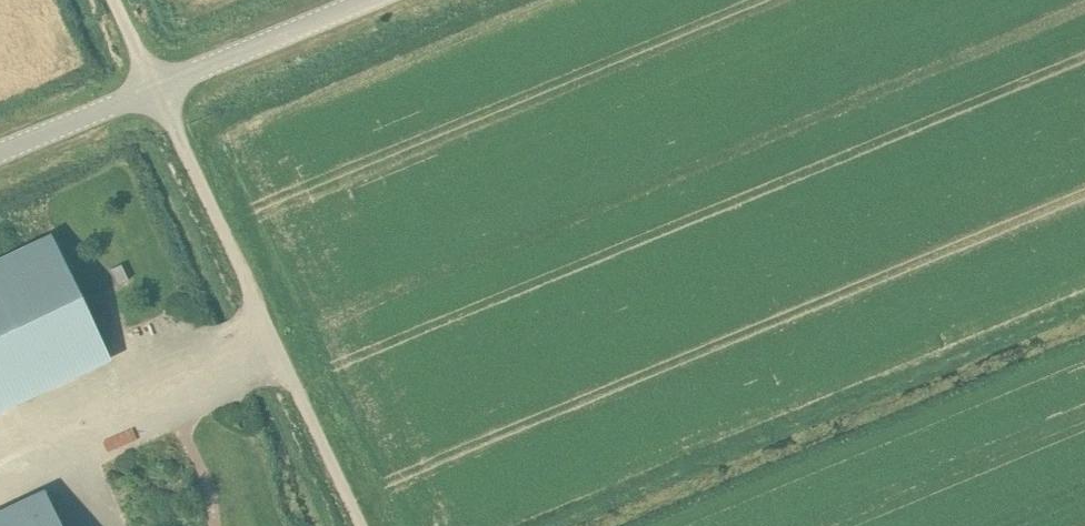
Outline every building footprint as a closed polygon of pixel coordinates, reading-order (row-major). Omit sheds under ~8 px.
[(50,236),(0,260),(0,389),(102,342),(51,235),(50,236)] [(111,270),(118,285),(128,280),(121,265),(111,270)] [(44,491),(22,502),(31,522),(22,525),(61,525),(44,491)]
